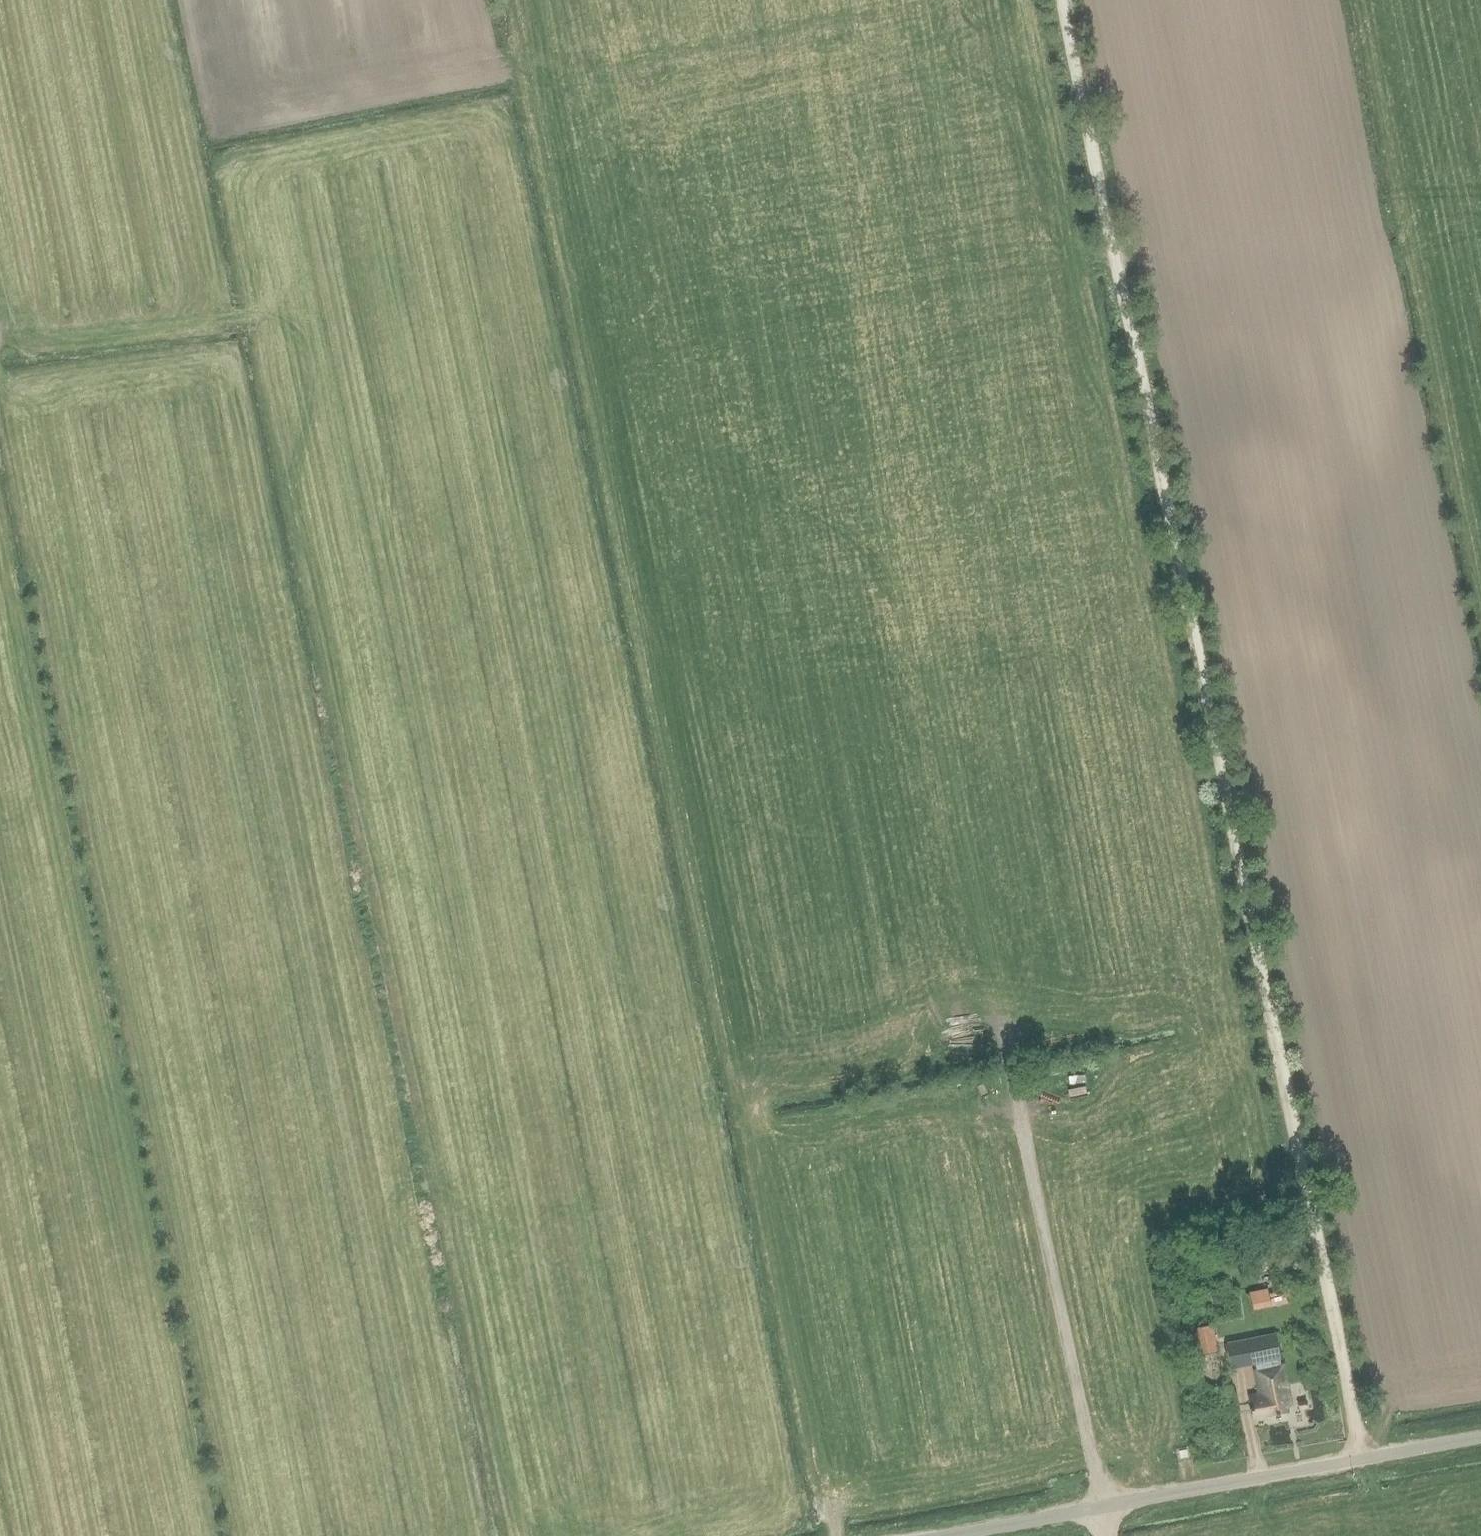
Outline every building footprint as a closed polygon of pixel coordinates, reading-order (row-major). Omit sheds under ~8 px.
[(1273,1306),(1269,1288),(1250,1292),(1254,1310),(1273,1306)] [(1213,1325),(1195,1329),(1201,1355),(1219,1352),(1213,1325)] [(1287,1404),(1292,1403),(1283,1362),(1283,1363),(1276,1332),(1227,1343),(1233,1368),(1255,1363),(1262,1393),(1251,1396),(1255,1417),(1271,1414),(1271,1415),(1288,1411),(1287,1404)] [(1219,1367),(1218,1360),(1209,1362),(1210,1369),(1219,1367)] [(1308,1400),(1298,1402),(1300,1410),(1309,1409),(1308,1400)]
